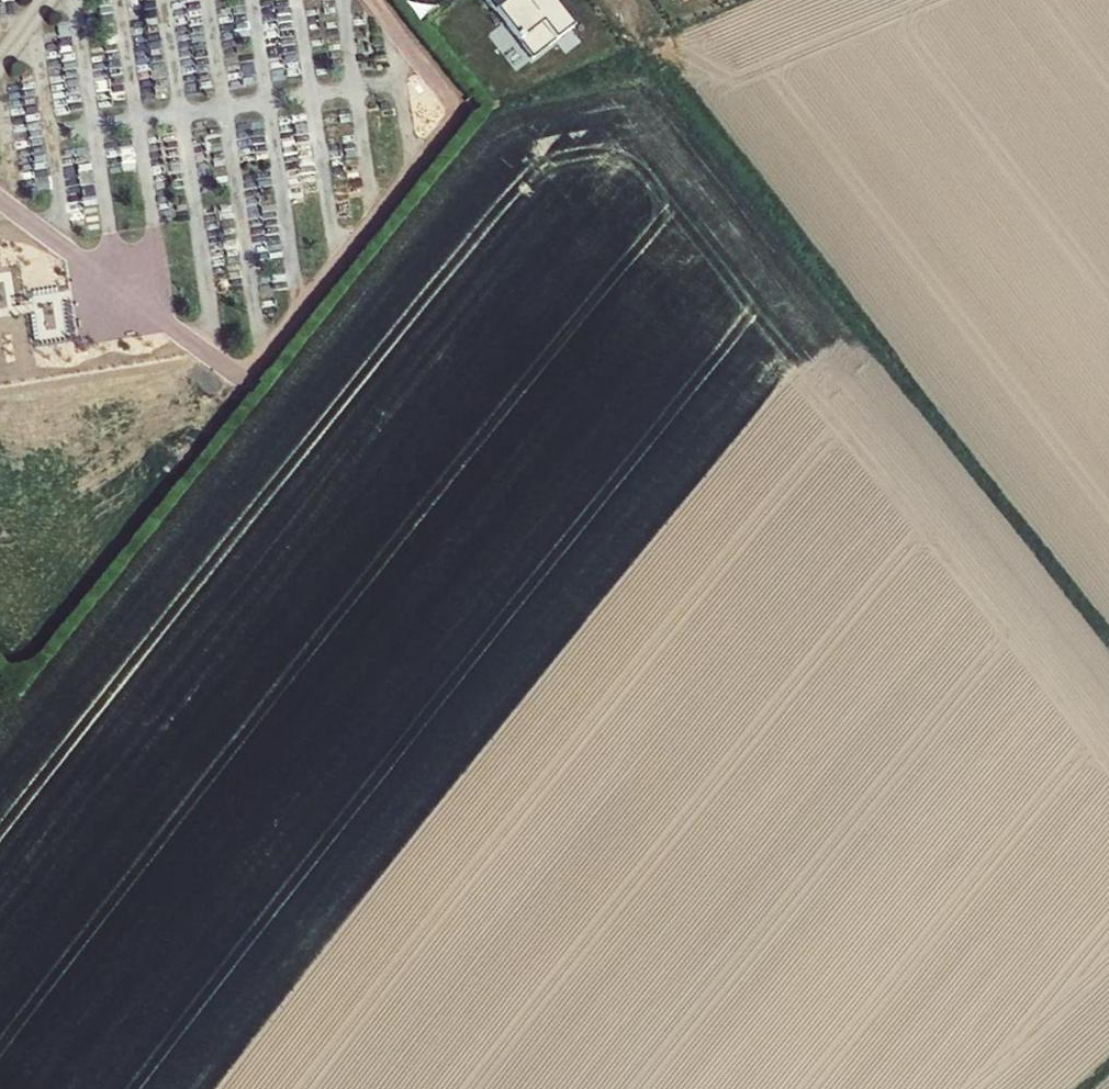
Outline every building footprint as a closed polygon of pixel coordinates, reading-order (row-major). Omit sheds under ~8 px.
[(552,0),(487,0),(530,59),(573,28),(552,0)]
